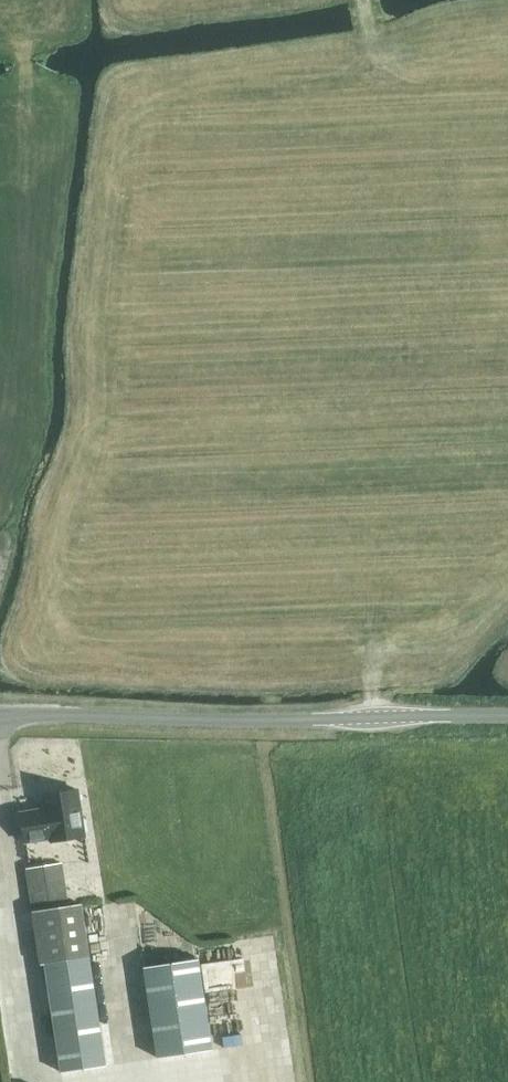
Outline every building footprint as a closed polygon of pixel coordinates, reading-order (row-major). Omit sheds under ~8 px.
[(48,806),(22,810),(27,839),(51,836),(52,840),(85,835),(79,787),(46,792),(48,806)] [(63,862),(26,868),(41,965),(45,965),(61,1073),(107,1066),(83,904),(70,906),(63,862)] [(199,959),(145,968),(159,1058),(213,1050),(199,959)]
